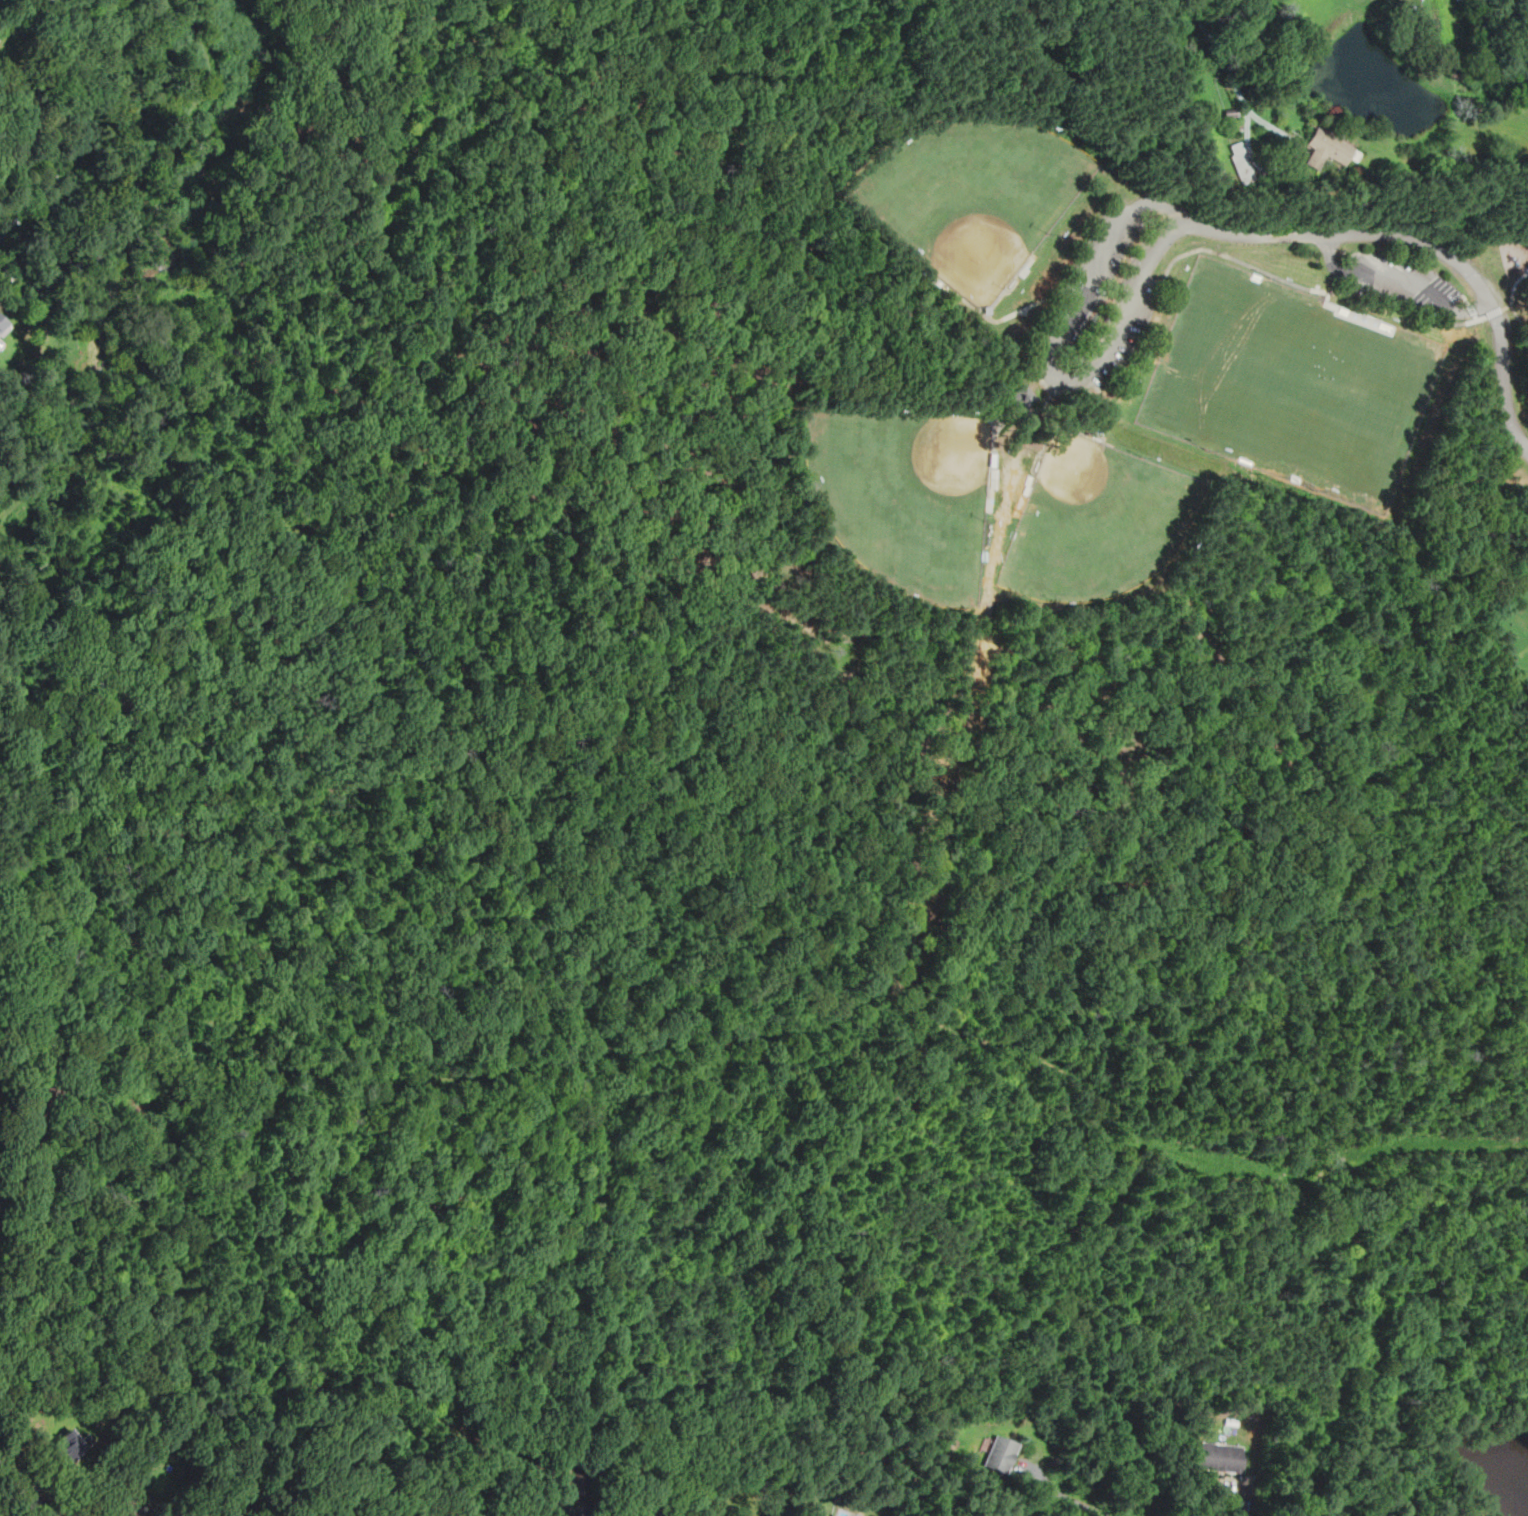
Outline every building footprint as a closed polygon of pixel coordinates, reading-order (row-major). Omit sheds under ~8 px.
[(1316,124),(1305,144),(1313,149),(1306,163),(1318,170),(1326,155),(1345,165),(1354,148),(1345,144),(1346,141),(1316,124)] [(1232,155),(1243,183),(1255,178),(1241,141),(1230,145),(1234,154),(1232,155)] [(1213,172),(1217,184),(1228,180),(1224,169),(1213,172)] [(7,269),(0,276),(9,284),(15,278),(7,269)] [(10,323),(0,314),(0,333),(10,323)] [(89,1446),(69,1426),(52,1444),(72,1464),(89,1446)] [(983,1465),(1006,1474),(1019,1443),(996,1433),(983,1465)] [(1196,1440),(1192,1468),(1241,1474),(1245,1446),(1196,1440)]
